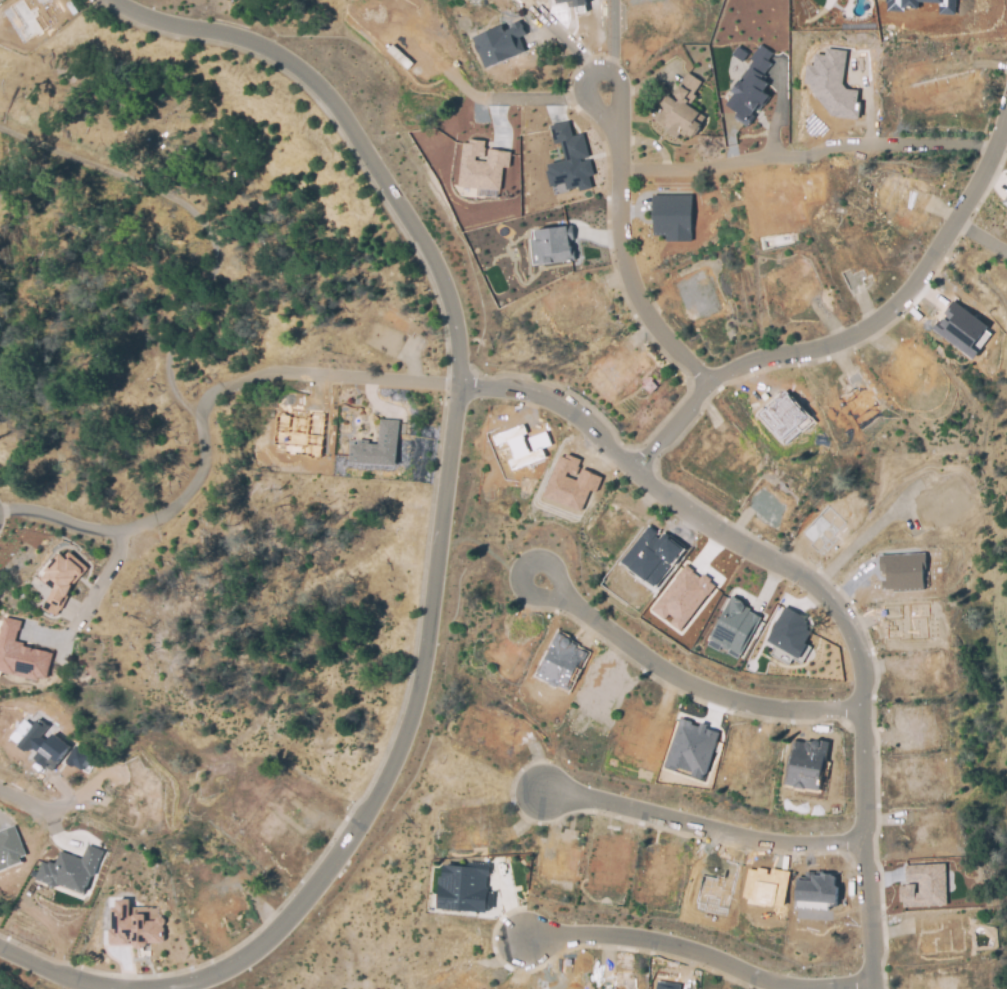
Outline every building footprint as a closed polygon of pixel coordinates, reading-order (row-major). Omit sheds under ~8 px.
[(886,9),(918,10),(919,1),(939,2),(939,14),(955,14),(956,0),(886,0),(886,9)] [(520,21),(521,23),(523,22),(528,33),(521,36),(528,51),(493,67),(478,37),(505,24),(507,30),(514,26),(513,24),(520,21)] [(766,98),(762,103),(761,102),(755,109),(753,107),(749,113),(752,116),(750,119),(746,125),(735,117),(739,111),(729,104),(736,93),(732,91),(733,89),(739,80),(752,61),(748,58),(757,46),(761,48),(765,51),(767,52),(768,53),(763,61),(766,63),(759,73),(762,75),(759,79),(766,83),(761,90),(768,96),(766,98)] [(848,51),(844,84),(848,88),(860,89),(859,101),(863,101),(861,117),(857,117),(837,114),(836,114),(822,97),(818,91),(818,89),(815,88),(816,83),(810,82),(812,65),(818,65),(819,53),(827,54),(828,48),(848,51)] [(689,74),(702,83),(695,95),(698,97),(691,108),(706,118),(693,138),(688,135),(687,137),(682,134),(678,139),(669,134),(672,129),(666,126),(665,127),(656,121),(664,108),(661,106),(668,96),(675,100),(677,96),(675,95),(689,74)] [(564,122),(569,138),(578,135),(584,156),(575,159),(577,163),(580,162),(585,161),(589,174),(584,175),(586,182),(587,187),(578,189),(577,185),(566,188),(564,181),(553,184),(551,185),(547,172),(550,172),(548,167),(548,165),(564,161),(559,141),(553,142),(548,127),(564,122)] [(484,140),(483,155),(475,154),(474,160),(487,161),(488,150),(502,151),(508,152),(507,165),(501,165),(499,188),(473,186),(460,185),(463,142),(469,143),(469,139),(476,140),(484,140)] [(689,196),(689,240),(666,240),(666,233),(652,233),(652,218),(650,218),(650,210),(651,210),(651,196),(689,196)] [(540,264),(536,229),(570,225),(574,260),(540,264)] [(934,322),(938,326),(944,319),(940,316),(951,304),(987,337),(963,362),(928,330),(934,322)] [(650,378),(658,385),(650,393),(643,386),(650,378)] [(764,413),(767,415),(776,407),(774,404),(783,396),(805,420),(779,443),(758,419),(764,413)] [(400,420),(398,447),(397,465),(352,463),(354,444),(359,445),(359,439),(370,440),(370,443),(380,444),(381,419),(400,420)] [(493,435),(496,445),(509,442),(514,459),(509,460),(512,469),(544,460),(541,448),(549,445),(545,432),(526,438),(524,434),(526,434),(523,426),(493,435)] [(566,454),(578,459),(575,466),(577,466),(574,473),(566,470),(562,479),(567,481),(569,478),(576,481),(580,469),(594,474),(593,475),(598,477),(593,491),(588,489),(581,509),(545,495),(546,492),(545,492),(546,488),(547,488),(560,456),(565,458),(566,454)] [(683,548),(662,533),(660,535),(647,526),(620,562),(655,587),(683,548)] [(921,567),(921,571),(921,575),(921,589),(892,590),(892,587),(882,587),(881,581),(887,580),(887,576),(886,572),(882,572),(882,568),(879,568),(879,553),(922,552),(922,567),(921,567)] [(67,589),(62,599),(65,601),(63,607),(59,605),(50,601),(56,589),(45,579),(51,573),(48,570),(63,555),(67,558),(70,555),(85,570),(82,573),(67,589)] [(681,631),(714,584),(684,564),(652,610),(667,621),(667,622),(681,631)] [(760,612),(727,598),(708,645),(740,659),(760,612)] [(765,642),(797,657),(814,622),(782,607),(765,642)] [(19,674),(0,671),(0,641),(4,617),(20,620),(21,620),(20,630),(18,629),(15,644),(36,647),(35,650),(37,650),(37,649),(48,651),(48,652),(52,653),(48,678),(41,677),(40,679),(30,678),(31,675),(19,673),(19,674)] [(586,648),(554,634),(536,678),(567,691),(586,648)] [(665,766),(691,773),(691,776),(704,780),(718,729),(678,718),(665,766)] [(41,737),(49,743),(55,734),(63,741),(71,747),(62,760),(57,766),(56,767),(51,763),(48,767),(36,758),(38,754),(39,752),(33,748),(31,751),(19,742),(34,721),(46,730),(41,737)] [(827,744),(791,738),(783,785),(819,791),(827,744)] [(92,756),(84,770),(75,765),(74,767),(68,763),(69,762),(66,761),(75,746),(92,756)] [(18,861),(0,869),(0,847),(11,843),(16,840),(22,854),(16,856),(18,861)] [(103,850),(94,877),(92,876),(86,894),(61,886),(60,888),(57,889),(53,888),(52,884),(40,881),(47,861),(58,864),(62,852),(83,859),(88,845),(103,850)] [(443,865),(442,876),(439,876),(437,909),(485,913),(486,909),(492,909),(493,892),(490,892),(491,890),(487,890),(487,888),(485,887),(486,875),(488,875),(489,864),(468,862),(468,867),(443,865)] [(904,865),(904,882),(917,881),(918,892),(914,892),(914,884),(904,885),(904,886),(898,886),(898,901),(902,901),(902,907),(946,905),(944,863),(904,865)] [(747,868),(742,900),(783,906),(789,871),(768,868),(768,871),(747,868)] [(795,907),(828,908),(828,903),(836,903),(837,874),(804,873),(804,878),(796,877),(795,907)] [(112,945),(132,945),(163,945),(163,917),(154,917),(154,908),(129,908),(129,899),(112,899),(112,945)] [(680,984),(679,988),(654,988),(655,981),(680,984)]
